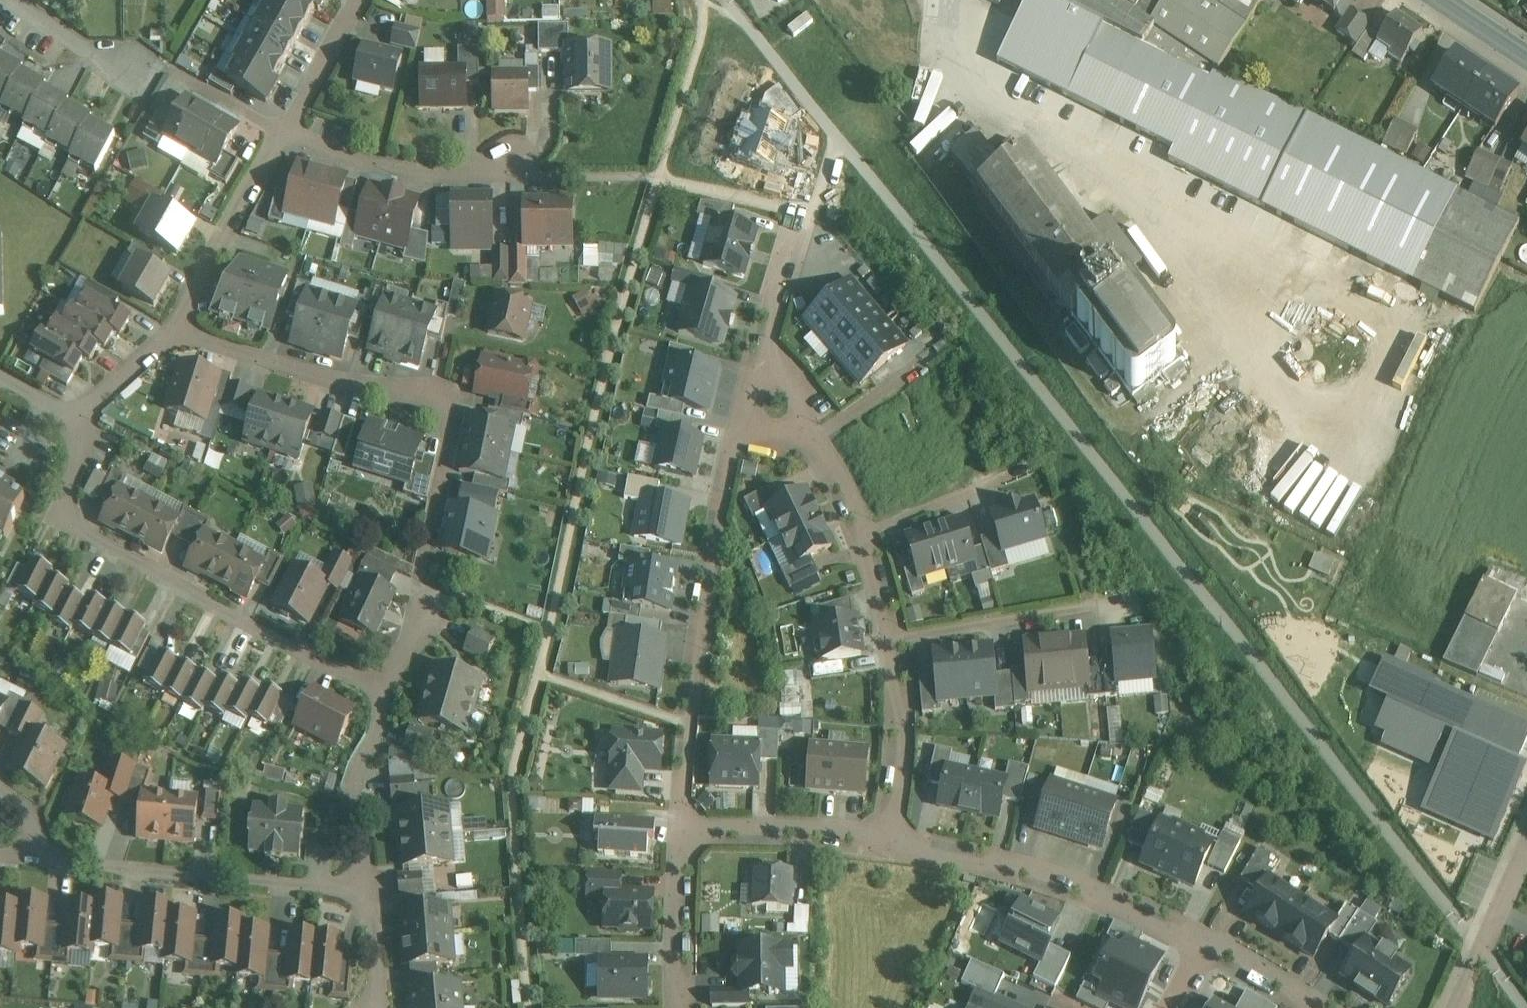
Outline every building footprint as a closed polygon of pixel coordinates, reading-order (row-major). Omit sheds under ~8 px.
[(301,0),(270,0),(267,5),(305,27),(315,9),(315,8),(301,0)] [(315,8),(315,9),(319,11),(325,0),(301,0),(315,8)] [(488,16),(505,16),(505,0),(488,0),(488,16)] [(1018,18),(1025,0),(1000,0),(997,9),(1018,18)] [(1103,28),(1211,81),(1214,76),(1262,4),(1265,0),(1047,0),(1103,28)] [(1334,14),(1341,4),(1344,0),(1313,0),(1334,14)] [(1341,4),(1334,14),(1343,20),(1350,9),(1351,10),(1357,0),(1344,0),(1341,4)] [(305,27),(267,5),(256,23),(295,45),(305,27)] [(1351,10),(1350,9),(1343,20),(1335,31),(1356,45),(1371,23),(1351,10)] [(789,27),(793,33),(812,20),(808,14),(789,27)] [(1396,14),(1372,50),(1385,59),(1388,54),(1402,63),(1423,31),(1396,14)] [(404,28),(421,32),(424,20),(407,16),(404,28)] [(295,45),(256,23),(246,42),(284,63),(295,45)] [(569,25),(539,26),(539,52),(568,52),(568,47),(569,47),(569,25)] [(404,28),(397,27),(393,45),(416,51),(421,32),(404,28)] [(1475,312),(1519,223),(1495,210),(1482,204),(1471,198),(1214,76),(1211,81),(1103,28),(1069,97),(1158,141),(1153,152),(1475,312)] [(1096,33),(1085,29),(1077,51),(1088,55),(1096,33)] [(284,63),(246,42),(235,60),(239,62),(274,82),(274,81),(284,63)] [(402,56),(363,46),(355,81),(393,91),(402,56)] [(569,47),(568,47),(568,52),(568,89),(610,88),(609,47),(569,47)] [(479,48),(458,49),(459,70),(465,70),(465,84),(479,84),(479,48)] [(1486,74),(1455,54),(1434,86),(1450,96),(1451,94),(1466,105),(1486,74)] [(539,55),(526,55),(526,67),(539,67),(539,55)] [(3,105),(21,72),(23,69),(0,56),(0,104),(3,105)] [(274,82),(239,62),(230,78),(228,81),(237,86),(266,103),(278,83),(274,81),(274,82)] [(539,91),(539,67),(526,67),(526,73),(527,73),(527,91),(539,91)] [(230,78),(216,70),(209,82),(232,95),(237,86),(228,81),(230,78)] [(459,70),(422,71),(423,108),(465,108),(465,84),(465,70),(459,70)] [(3,105),(1,109),(26,122),(44,89),(46,85),(21,72),(3,105)] [(526,73),(494,74),(494,111),(527,110),(527,91),(527,73),(526,73)] [(1486,74),(1466,105),(1482,115),(1481,117),(1496,127),(1517,95),(1486,74)] [(26,122),(24,125),(49,138),(67,105),(69,102),(44,89),(26,122)] [(172,123),(165,136),(166,136),(190,150),(211,113),(186,99),(172,123)] [(67,105),(49,138),(47,142),(72,155),(90,121),(90,122),(92,118),(67,105)] [(211,113),(190,150),(216,165),(217,165),(224,153),(238,129),(211,113)] [(157,114),(144,137),(160,146),(166,136),(165,136),(172,123),(157,114)] [(72,155),(70,158),(96,172),(115,135),(90,122),(90,121),(72,155)] [(1418,132),(1396,121),(1383,144),(1407,154),(1418,132)] [(991,154),(977,136),(951,156),(979,192),(1005,172),(991,154)] [(1025,158),(1011,140),(991,154),(1005,172),(1025,158)] [(1418,143),(1413,156),(1424,160),(1429,147),(1418,143)] [(145,149),(128,152),(131,168),(148,165),(145,149)] [(1478,151),(1466,178),(1478,183),(1488,188),(1500,162),(1478,151)] [(239,162),(224,153),(217,165),(216,165),(210,175),(227,184),(239,162)] [(1084,234),(1026,157),(1025,158),(1005,172),(979,192),(1073,317),(1120,282),(1084,234)] [(1488,188),(1500,194),(1512,167),(1500,162),(1488,188)] [(323,172),(299,166),(291,195),(286,212),(287,213),(310,219),(323,172)] [(346,179),(323,172),(310,219),(334,225),(339,209),(346,180),(346,179)] [(358,183),(346,180),(339,209),(350,212),(358,183)] [(162,195),(138,182),(126,202),(149,216),(155,205),(156,206),(162,195)] [(1488,188),(1478,183),(1471,198),(1482,204),(1488,188)] [(395,192),(370,185),(356,235),(381,242),(395,192)] [(1500,194),(1488,188),(1482,204),(1495,210),(1502,194),(1500,194)] [(291,195),(276,191),(269,220),(284,224),(287,213),(286,212),(291,195)] [(420,199),(395,192),(381,242),(407,249),(412,231),(420,199)] [(492,196),(452,196),(452,233),(492,233),(492,196)] [(558,201),(557,200),(548,200),(547,201),(525,201),(525,247),(554,247),(554,241),(572,241),(572,201),(558,201)] [(735,207),(706,201),(701,201),(697,215),(716,220),(717,220),(730,224),(735,207)] [(156,206),(155,205),(149,216),(139,233),(177,255),(193,227),(156,206)] [(1142,265),(1106,218),(1084,234),(1120,282),(1142,265)] [(730,224),(717,220),(716,220),(704,265),(742,276),(747,259),(749,260),(752,248),(750,248),(755,231),(730,224)] [(429,235),(412,231),(407,249),(405,259),(426,264),(429,235)] [(492,233),(452,233),(453,245),(458,251),(476,250),(481,245),(493,245),(492,233)] [(584,243),(584,266),(612,267),(612,254),(625,255),(625,244),(584,243)] [(165,261),(134,244),(127,255),(138,261),(138,260),(159,272),(165,261)] [(510,251),(495,251),(495,283),(510,283),(510,251)] [(526,251),(510,251),(510,283),(510,285),(526,285),(526,251)] [(159,272),(138,260),(138,261),(122,288),(154,306),(170,278),(159,272)] [(260,267),(241,261),(213,312),(242,321),(260,267)] [(870,266),(860,273),(914,340),(923,333),(870,266)] [(287,276),(260,267),(242,321),(270,330),(287,276)] [(711,279),(677,270),(673,282),(692,287),(692,286),(708,291),(711,279)] [(119,299),(88,281),(81,293),(88,297),(88,295),(113,310),(119,299)] [(298,282),(288,316),(299,320),(308,291),(309,292),(311,286),(298,282)] [(466,284),(455,282),(449,306),(447,317),(459,319),(466,284)] [(805,321),(822,341),(868,301),(851,282),(805,321)] [(1186,369),(1120,282),(1073,317),(1072,318),(1138,405),(1156,391),(1151,385),(1163,376),(1168,382),(1186,369)] [(390,288),(377,284),(371,305),(367,318),(378,322),(386,297),(387,297),(390,288)] [(708,291),(692,286),(692,287),(679,332),(721,345),(726,328),(729,329),(732,316),(730,315),(734,299),(708,291)] [(309,292),(308,291),(299,320),(292,343),(317,351),(333,299),(309,292)] [(592,310),(589,291),(574,293),(577,312),(592,310)] [(113,310),(88,295),(88,297),(79,311),(79,312),(114,332),(114,333),(120,337),(130,320),(113,310)] [(378,322),(369,350),(387,356),(386,360),(393,362),(411,305),(387,297),(386,297),(378,322)] [(531,304),(496,297),(488,333),(524,341),(531,304)] [(356,307),(333,299),(317,351),(341,358),(349,336),(358,307),(356,307)] [(371,305),(358,301),(356,307),(358,307),(349,336),(360,339),(367,318),(371,305)] [(887,323),(868,301),(822,341),(841,363),(887,323)] [(449,306),(437,303),(434,312),(436,313),(428,338),(442,342),(447,317),(449,306)] [(434,312),(411,305),(393,362),(400,364),(401,360),(419,366),(428,338),(436,313),(434,312)] [(114,332),(79,312),(79,311),(73,308),(64,324),(63,324),(99,345),(99,346),(105,349),(114,333),(114,332)] [(99,345),(63,324),(64,324),(57,320),(48,336),(48,337),(83,357),(83,358),(90,361),(99,346),(99,345)] [(906,345),(887,323),(841,363),(860,385),(906,345)] [(1090,347),(1075,327),(1066,333),(1081,354),(1090,347)] [(83,357),(48,337),(48,336),(42,333),(32,350),(47,358),(74,374),(83,358),(83,357)] [(1109,374),(1095,355),(1087,361),(1102,380),(1109,374)] [(672,357),(662,401),(709,412),(719,368),(672,357)] [(74,374),(47,358),(40,370),(67,386),(74,374)] [(524,366),(483,358),(476,393),(502,399),(526,404),(526,403),(531,378),(536,375),(537,369),(534,364),(529,363),(524,366)] [(219,375),(185,365),(182,375),(178,373),(167,410),(179,414),(174,428),(201,437),(202,432),(205,422),(210,406),(220,376),(219,375)] [(232,376),(220,372),(219,375),(220,376),(210,406),(221,410),(223,406),(230,383),(232,376)] [(253,390),(230,383),(223,406),(245,413),(253,390)] [(271,399),(259,396),(245,441),(272,450),(287,401),(272,396),(271,399)] [(526,404),(502,399),(500,411),(525,416),(531,418),(534,404),(526,403),(526,404)] [(302,406),(287,401),(272,450),(298,458),(313,412),(301,409),(302,406)] [(221,410),(210,406),(205,422),(205,424),(202,432),(213,435),(221,410)] [(500,411),(489,409),(487,420),(512,426),(512,427),(522,429),(525,416),(500,411)] [(344,419),(321,412),(314,435),(337,442),(344,421),(344,419)] [(487,420),(471,417),(465,444),(507,453),(512,427),(512,426),(487,420)] [(344,421),(337,442),(332,456),(345,460),(356,424),(344,421)] [(386,429),(370,424),(358,464),(380,471),(394,425),(388,423),(386,429)] [(401,427),(394,425),(380,471),(408,480),(410,481),(415,463),(422,440),(399,433),(401,427)] [(652,469),(695,479),(705,439),(662,429),(652,469)] [(507,453),(465,444),(459,472),(475,475),(501,481),(501,480),(507,453)] [(153,453),(145,469),(160,476),(168,460),(153,453)] [(422,465),(415,463),(410,481),(408,480),(404,493),(415,497),(415,498),(428,500),(436,462),(424,459),(422,465)] [(85,490),(95,495),(106,473),(96,468),(85,490)] [(112,471),(99,496),(112,502),(119,488),(120,489),(125,478),(112,471)] [(501,481),(475,475),(473,487),(508,494),(511,482),(501,480),(501,481)] [(0,481),(0,537),(5,539),(25,499),(14,494),(16,489),(0,481)] [(295,484),(296,506),(314,506),(314,483),(295,484)] [(773,485),(744,500),(754,518),(768,511),(768,510),(781,503),(773,485)] [(120,489),(119,488),(112,502),(102,520),(133,536),(149,504),(120,489)] [(781,503),(768,510),(768,511),(781,537),(819,519),(805,491),(781,503)] [(632,539),(682,548),(690,502),(639,493),(632,539)] [(1034,501),(1019,506),(1019,503),(1005,507),(1006,510),(992,514),(998,533),(1003,552),(1004,552),(1045,539),(1034,501)] [(179,519),(149,504),(133,536),(163,551),(172,534),(179,519)] [(491,515),(452,507),(443,550),(482,558),(491,515)] [(197,515),(184,508),(179,519),(172,534),(184,540),(197,515)] [(211,522),(197,515),(184,540),(197,547),(204,532),(205,533),(211,522)] [(819,519),(781,537),(794,564),(794,565),(811,557),(832,546),(819,519)] [(962,520),(934,529),(947,569),(973,561),(975,561),(972,550),(962,520)] [(934,529),(907,537),(916,567),(919,578),(920,577),(947,569),(934,529)] [(205,533),(204,532),(197,547),(188,564),(218,580),(234,548),(205,533)] [(998,533),(981,539),(983,547),(991,572),(991,573),(1009,568),(1004,552),(1003,552),(998,533)] [(983,547),(972,550),(975,561),(973,561),(978,575),(991,572),(983,547)] [(264,563),(234,548),(218,580),(248,596),(256,579),(265,563),(264,563)] [(283,559),(269,552),(264,563),(265,563),(256,579),(269,586),(283,559)] [(320,579),(294,566),(274,604),(280,608),(281,613),(288,617),(293,615),(308,622),(317,604),(316,603),(326,583),(339,590),(353,562),(335,552),(320,579)] [(397,570),(369,557),(359,577),(363,579),(364,578),(388,589),(397,570)] [(811,557),(794,565),(794,564),(781,570),(790,589),(819,575),(811,557)] [(1336,566),(1318,558),(1313,569),(1331,577),(1336,566)] [(53,570),(33,560),(28,569),(17,591),(36,600),(37,601),(50,575),(51,575),(53,570)] [(678,569),(628,562),(621,607),(672,615),(678,569)] [(28,569),(18,564),(7,585),(17,591),(28,569)] [(916,567),(904,571),(912,596),(925,592),(920,577),(919,578),(916,567)] [(1489,570),(1484,581),(1517,597),(1521,599),(1526,587),(1526,582),(1489,570)] [(51,575),(50,575),(37,601),(36,600),(34,606),(53,616),(66,590),(67,591),(70,585),(51,575)] [(388,589),(364,578),(363,579),(356,595),(359,596),(356,603),(349,600),(340,619),(375,636),(396,593),(388,589)] [(1484,581),(1443,663),(1477,677),(1517,597),(1484,581)] [(66,590),(53,616),(50,621),(70,631),(73,626),(86,600),(85,600),(67,591),(66,590)] [(88,595),(85,600),(86,600),(73,626),(92,636),(108,605),(88,595)] [(851,599),(820,608),(822,624),(854,619),(851,599)] [(108,605),(92,636),(111,646),(127,615),(108,605)] [(146,625),(127,615),(111,646),(130,656),(143,630),(146,625)] [(662,623),(627,618),(625,633),(660,638),(662,623)] [(822,624),(817,625),(819,638),(818,639),(814,644),(816,655),(821,659),(822,659),(822,661),(862,655),(860,640),(861,640),(865,635),(863,623),(857,619),(854,619),(822,624)] [(496,639),(474,629),(464,651),(486,661),(496,639)] [(143,630),(130,656),(137,659),(150,634),(143,630)] [(625,633),(619,632),(611,683),(659,690),(666,639),(660,638),(625,633)] [(1150,633),(1113,636),(1115,660),(1117,684),(1118,684),(1155,681),(1150,633)] [(1084,639),(1055,642),(1059,689),(1087,686),(1088,686),(1086,663),(1084,639)] [(1055,642),(1025,644),(1027,669),(1029,692),(1031,691),(1059,689),(1055,642)] [(991,648),(963,650),(967,698),(994,696),(996,696),(994,675),(991,648)] [(963,650),(935,653),(937,676),(939,701),(940,701),(967,698),(963,650)] [(160,651),(144,682),(163,692),(179,661),(160,651)] [(1115,660),(1103,661),(1106,697),(1119,696),(1118,684),(1117,684),(1115,660)] [(198,671),(179,661),(163,692),(182,702),(198,671)] [(1103,661),(1086,663),(1088,686),(1087,686),(1088,698),(1106,697),(1103,661)] [(1526,770),(1516,766),(1526,741),(1526,727),(1433,686),(1435,683),(1386,661),(1371,693),(1390,702),(1377,730),(1388,735),(1383,746),(1428,766),(1441,738),(1453,743),(1423,811),(1494,842),(1526,770)] [(481,680),(435,666),(432,678),(429,677),(424,692),(473,706),(481,680)] [(1027,669),(1011,670),(1012,674),(1014,705),(1015,705),(1032,703),(1031,691),(1029,692),(1027,669)] [(217,681),(198,671),(182,702),(202,712),(205,707),(204,707),(217,681)] [(1012,674),(994,675),(996,696),(994,696),(996,711),(1015,709),(1015,705),(1014,705),(1012,674)] [(239,685),(220,675),(217,681),(204,707),(205,707),(224,717),(227,711),(226,711),(239,686),(239,685)] [(937,676),(919,678),(923,714),(941,712),(940,701),(939,701),(937,676)] [(261,690),(242,680),(239,685),(239,686),(226,711),(227,711),(246,721),(248,716),(261,690)] [(283,695),(263,685),(261,690),(248,716),(267,726),(268,724),(283,696),(283,695)] [(327,695),(314,688),(301,713),(314,720),(327,695)] [(6,702),(7,702),(0,716),(0,727),(10,732),(24,704),(26,700),(11,692),(6,702)] [(473,706),(424,692),(420,707),(423,708),(419,720),(465,733),(473,706)] [(355,710),(327,695),(314,720),(308,731),(336,746),(355,710)] [(293,702),(283,696),(268,724),(278,729),(293,702)] [(43,714),(24,704),(10,732),(23,738),(28,730),(33,732),(43,714)] [(1120,706),(1107,707),(1109,742),(1122,741),(1120,706)] [(412,726),(405,749),(415,752),(428,756),(434,732),(412,726)] [(33,732),(28,730),(23,738),(8,769),(46,787),(65,748),(33,732)] [(779,731),(759,731),(758,743),(760,743),(759,761),(778,761),(779,731)] [(662,737),(614,733),(613,747),(609,750),(608,760),(612,764),(612,767),(616,767),(615,775),(639,777),(640,768),(644,765),(648,765),(648,766),(652,769),(660,770),(662,737)] [(758,743),(713,742),(712,761),(717,762),(716,786),(758,788),(759,761),(760,743),(758,743)] [(415,752),(405,749),(391,745),(388,757),(411,764),(415,752)] [(853,749),(812,746),(808,790),(849,793),(853,749)] [(953,751),(936,748),(928,783),(944,786),(948,767),(949,767),(953,751)] [(867,751),(853,749),(849,793),(864,794),(867,751)] [(135,766),(111,758),(102,785),(113,789),(111,796),(124,801),(135,766)] [(283,779),(285,768),(265,764),(263,774),(283,779)] [(1029,768),(1009,764),(1006,780),(1002,799),(1020,803),(1029,768)] [(151,772),(135,766),(124,801),(141,806),(142,793),(145,793),(151,772)] [(949,767),(948,767),(944,786),(939,806),(969,813),(977,774),(949,767)] [(1006,780),(977,774),(969,813),(998,819),(1002,799),(1006,780)] [(615,775),(612,775),(611,789),(641,791),(642,777),(639,777),(615,775)] [(414,777),(391,779),(392,803),(416,801),(414,777)] [(102,785),(80,779),(68,817),(101,828),(111,796),(113,789),(102,785)] [(1084,793),(1051,782),(1037,828),(1069,839),(1084,793)] [(222,793),(205,791),(202,819),(220,820),(222,793)] [(145,793),(142,793),(141,806),(138,837),(166,840),(170,796),(145,793)] [(1116,803),(1084,793),(1069,839),(1101,849),(1116,803)] [(198,798),(170,796),(166,840),(194,843),(198,798)] [(288,804),(271,803),(271,807),(254,805),(252,821),(251,821),(249,836),(251,836),(249,853),(266,854),(266,858),(282,860),(283,856),(300,857),(301,841),(303,841),(304,826),(303,826),(304,810),(287,808),(288,804)] [(447,806),(399,810),(400,822),(397,822),(398,838),(449,834),(447,806)] [(1152,816),(1139,811),(1127,843),(1144,850),(1152,831),(1147,828),(1152,816)] [(650,823),(596,820),(595,833),(600,833),(598,853),(647,857),(650,823)] [(1161,821),(1142,865),(1167,876),(1189,829),(1175,822),(1173,826),(1161,821)] [(1189,829),(1167,876),(1193,888),(1213,844),(1201,839),(1203,835),(1189,829)] [(449,834),(398,838),(400,854),(403,854),(404,866),(451,862),(449,834)] [(1241,843),(1222,834),(1208,866),(1225,874),(1241,843)] [(1281,862),(1259,849),(1241,879),(1260,892),(1269,878),(1270,879),(1281,862)] [(791,871),(755,869),(753,905),(789,907),(791,871)] [(422,873),(398,875),(400,898),(424,896),(422,873)] [(620,876),(589,874),(588,897),(608,898),(609,892),(620,893),(620,876)] [(1270,879),(1269,878),(1260,892),(1246,913),(1280,936),(1303,900),(1270,879)] [(620,893),(609,892),(608,898),(608,900),(604,904),(604,914),(608,918),(607,926),(622,927),(625,930),(635,930),(638,927),(651,928),(652,894),(620,893)] [(424,896),(400,898),(401,911),(437,908),(436,896),(424,897),(424,896)] [(46,901),(20,898),(20,906),(16,946),(17,946),(37,948),(42,948),(44,925),(46,901)] [(121,900),(95,898),(95,906),(91,945),(92,945),(112,947),(117,948),(119,924),(121,900)] [(1336,922),(1303,900),(1280,936),(1314,958),(1328,936),(1337,922),(1336,922)] [(1058,919),(1023,901),(1014,919),(1015,919),(1012,927),(1010,926),(1002,944),(1042,963),(1050,946),(1046,944),(1058,919)] [(171,905),(145,902),(143,926),(140,950),(145,951),(165,953),(166,953),(170,913),(171,905)] [(95,906),(70,903),(68,927),(66,951),(70,951),(91,953),(92,945),(91,945),(95,906)] [(0,904),(0,953),(16,954),(17,946),(16,946),(20,906),(0,904)] [(793,904),(792,932),(809,933),(809,905),(793,904)] [(1347,905),(1336,922),(1337,922),(1328,936),(1340,943),(1359,913),(1347,905)] [(437,908),(401,911),(403,938),(451,934),(449,907),(437,908)] [(170,913),(166,953),(165,953),(164,961),(185,963),(190,963),(192,939),(195,915),(170,913)] [(1359,913),(1340,943),(1356,954),(1367,939),(1377,925),(1359,913)] [(703,915),(702,930),(718,930),(718,915),(703,915)] [(244,920),(219,917),(216,941),(214,965),(219,966),(238,968),(239,968),(243,928),(244,928),(244,920)] [(131,925),(119,924),(117,948),(112,947),(110,959),(127,961),(131,925)] [(56,926),(44,925),(42,948),(37,948),(35,960),(52,962),(56,926)] [(145,951),(140,950),(143,926),(131,925),(127,961),(144,962),(145,951)] [(68,927),(56,926),(52,962),(69,963),(70,951),(66,951),(68,927)] [(244,928),(243,928),(239,968),(238,968),(238,976),(258,978),(263,978),(266,954),(268,930),(244,928)] [(317,935),(292,933),(290,957),(287,980),(292,981),(312,983),(317,935)] [(451,934),(403,938),(405,966),(435,963),(453,962),(451,934)] [(342,938),(317,935),(312,983),(333,985),(337,985),(340,961),(342,938)] [(1164,958),(1118,936),(1104,964),(1150,987),(1164,958)] [(204,940),(192,939),(190,963),(185,963),(184,974),(201,976),(204,940)] [(1367,939),(1356,954),(1342,977),(1357,987),(1356,989),(1375,1001),(1376,1000),(1387,1007),(1410,972),(1394,961),(1396,957),(1383,948),(1382,949),(1367,939)] [(216,941),(204,940),(201,976),(218,978),(219,966),(214,965),(216,941)] [(612,941),(576,941),(576,956),(611,957),(612,941)] [(792,971),(792,948),(741,948),(741,961),(738,961),(733,966),(734,975),(739,979),(742,979),(742,990),(742,993),(748,992),(757,992),(759,990),(765,990),(770,994),(778,994),(782,990),(782,971),(792,971)] [(278,955),(266,954),(263,978),(258,978),(257,989),(274,991),(278,955)] [(290,957),(278,955),(274,991),(291,993),(292,981),(287,980),(290,957)] [(971,959),(962,981),(996,995),(1005,973),(971,959)] [(353,963),(340,961),(337,985),(333,985),(331,997),(349,999),(353,963)] [(647,962),(601,961),(600,997),(646,998),(646,996),(650,991),(650,981),(646,977),(647,962)] [(435,963),(405,966),(406,978),(407,978),(431,976),(436,975),(435,963)] [(1104,964),(1090,993),(1121,1007),(1139,1007),(1150,987),(1104,964)] [(431,976),(407,978),(408,991),(411,991),(411,990),(432,988),(431,976)] [(411,990),(411,991),(412,1002),(409,1002),(410,1007),(461,1007),(459,986),(432,988),(411,990)] [(742,993),(742,990),(713,991),(713,1006),(748,1006),(749,1006),(748,992),(742,993)] [(978,990),(971,1007),(1018,1007),(978,990)]
